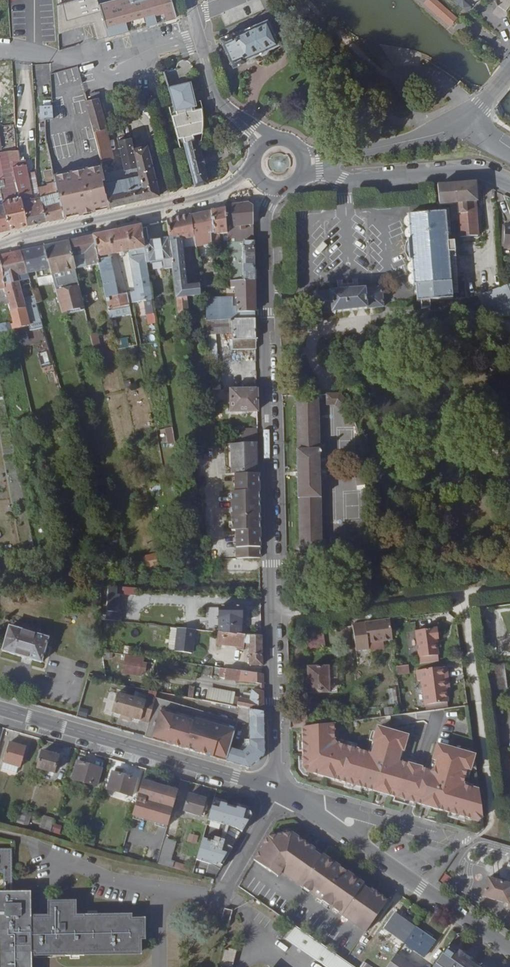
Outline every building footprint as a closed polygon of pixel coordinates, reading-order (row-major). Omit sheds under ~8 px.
[(92,25),(97,40),(176,18),(171,0),(114,0),(99,4),(98,0),(76,0),(61,4),(57,5),(57,23),(79,17),(80,21),(91,19),(92,25)] [(424,3),(449,26),(457,18),(437,0),(427,0),(424,3)] [(459,4),(467,11),(471,6),(463,0),(462,0),(459,4)] [(221,13),(225,24),(236,21),(232,9),(221,13)] [(58,34),(92,25),(91,19),(80,21),(79,17),(57,23),(58,34)] [(268,20),(235,35),(234,33),(220,39),(233,68),(246,63),(245,61),(255,56),(256,58),(260,60),(268,57),(269,52),(269,50),(279,46),(268,20)] [(81,83),(77,66),(51,74),(51,91),(81,83)] [(196,110),(195,106),(197,106),(191,82),(168,87),(175,111),(176,113),(171,115),(178,139),(183,138),(184,142),(183,143),(195,186),(208,183),(204,164),(205,163),(204,158),(202,158),(198,139),(196,139),(194,135),(204,133),(204,128),(204,123),(204,119),(204,116),(204,110),(203,108),(196,110)] [(136,99),(145,103),(150,94),(140,89),(136,99)] [(99,98),(85,101),(94,132),(107,129),(107,126),(108,126),(101,100),(99,101),(99,98)] [(45,118),(53,118),(53,105),(40,106),(41,118),(45,118)] [(94,132),(102,162),(115,159),(107,129),(94,132)] [(124,169),(105,173),(107,180),(104,180),(110,207),(160,195),(147,145),(134,149),(131,137),(118,140),(124,169)] [(14,160),(20,160),(19,150),(9,151),(11,161),(12,161),(14,160)] [(16,182),(10,183),(10,186),(6,187),(4,179),(0,154),(0,189),(2,200),(10,229),(28,225),(22,196),(20,196),(16,182)] [(283,172),(287,161),(273,155),(268,167),(283,172)] [(46,221),(38,187),(36,176),(35,171),(25,173),(23,160),(20,160),(14,160),(12,161),(13,166),(12,166),(14,174),(16,182),(20,196),(22,196),(28,225),(46,221)] [(53,174),(55,185),(64,217),(85,213),(110,207),(104,180),(107,180),(105,173),(103,164),(102,164),(53,174)] [(53,174),(52,169),(44,171),(47,185),(38,187),(46,221),(64,217),(55,185),(53,174)] [(476,184),(437,185),(439,205),(451,204),(457,204),(459,221),(460,237),(479,236),(476,202),(477,202),(476,184)] [(0,189),(0,232),(10,229),(2,200),(0,189)] [(227,243),(249,242),(248,238),(254,238),(253,206),(249,203),(225,206),(225,209),(227,233),(227,243)] [(448,242),(446,212),(422,214),(421,205),(409,206),(410,215),(408,215),(408,216),(409,227),(409,228),(410,239),(410,240),(407,240),(409,261),(411,261),(411,262),(412,273),(412,274),(413,285),(413,286),(415,286),(415,287),(412,288),(413,298),(416,298),(416,302),(420,302),(429,301),(453,299),(453,293),(449,252),(455,252),(454,242),(448,242)] [(212,241),(212,248),(221,247),(219,235),(227,233),(225,209),(211,211),(214,235),(211,235),(212,241)] [(211,211),(191,215),(195,238),(195,244),(201,243),(201,241),(208,240),(208,242),(212,241),(211,235),(214,235),(211,211)] [(172,262),(175,289),(188,288),(188,285),(184,248),(188,247),(187,240),(195,238),(191,215),(166,220),(173,262),(172,262)] [(142,226),(146,263),(163,260),(164,270),(173,269),(172,262),(173,262),(169,236),(165,236),(166,239),(160,240),(159,237),(151,238),(149,224),(142,226)] [(109,317),(131,313),(127,294),(121,295),(119,288),(117,288),(110,258),(112,257),(112,255),(122,253),(122,256),(125,255),(125,252),(137,250),(138,256),(130,258),(135,290),(130,294),(132,303),(153,299),(146,263),(142,226),(93,236),(99,264),(109,317)] [(93,236),(69,241),(73,257),(85,255),(87,267),(99,264),(93,236)] [(187,240),(188,247),(196,247),(195,244),(195,238),(187,240)] [(54,283),(63,315),(67,314),(67,312),(80,309),(81,311),(85,310),(73,257),(69,241),(44,247),(54,283)] [(249,242),(227,243),(230,282),(255,281),(254,242),(249,242)] [(44,247),(21,251),(27,274),(36,272),(40,286),(54,283),(44,247)] [(0,256),(0,263),(5,289),(8,304),(13,324),(12,324),(13,330),(14,329),(30,326),(26,308),(19,282),(29,280),(21,251),(0,256)] [(455,252),(449,252),(453,293),(459,293),(457,275),(455,252)] [(2,306),(8,304),(5,289),(0,263),(0,299),(2,306)] [(232,319),(256,319),(255,281),(230,282),(230,288),(236,288),(236,299),(237,299),(237,306),(233,306),(233,297),(206,298),(206,321),(232,319)] [(188,288),(175,289),(178,319),(189,318),(188,298),(193,297),(195,317),(202,316),(200,288),(200,284),(191,284),(192,288),(188,288)] [(507,285),(478,295),(483,303),(487,308),(492,311),(496,313),(501,315),(506,315),(509,315),(509,284),(507,285)] [(34,286),(31,286),(35,298),(37,304),(43,302),(39,289),(35,289),(34,286)] [(353,289),(352,288),(343,288),(343,290),(314,292),(316,315),(384,307),(382,287),(353,289)] [(35,298),(29,301),(32,311),(31,311),(35,330),(42,328),(41,323),(42,322),(38,309),(35,298)] [(139,302),(140,307),(145,306),(148,325),(156,324),(153,299),(139,302)] [(430,308),(429,301),(420,302),(421,309),(430,308)] [(206,321),(202,321),(204,335),(216,334),(232,334),(233,350),(256,349),(256,319),(232,319),(206,321)] [(97,329),(89,331),(99,370),(106,368),(102,351),(100,342),(97,329)] [(216,334),(204,335),(207,365),(219,364),(216,334)] [(119,339),(120,347),(129,346),(127,338),(119,339)] [(113,349),(111,339),(100,342),(102,351),(113,349)] [(257,388),(231,389),(231,412),(258,412),(257,388)] [(297,450),(298,498),(299,498),(300,553),(322,553),(319,394),(296,394),(298,450),(297,450)] [(351,405),(339,394),(326,394),(326,406),(335,405),(340,411),(345,425),(356,422),(351,405)] [(160,428),(159,441),(174,441),(174,428),(160,428)] [(258,429),(241,430),(242,444),(258,443),(258,429)] [(242,444),(225,445),(225,470),(232,470),(232,475),(235,475),(235,491),(231,492),(232,531),(236,531),(237,548),(261,548),(258,443),(242,444)] [(366,485),(363,458),(354,459),(357,486),(366,485)] [(340,552),(340,537),(331,537),(332,552),(340,552)] [(370,537),(340,537),(340,552),(365,551),(371,548),(370,537)] [(261,548),(237,548),(237,559),(261,558),(261,548)] [(156,555),(143,557),(146,567),(158,565),(156,555)] [(35,557),(25,558),(26,568),(37,567),(35,557)] [(107,620),(120,621),(121,588),(108,587),(107,620)] [(206,606),(206,631),(219,633),(219,606),(206,606)] [(242,606),(219,606),(219,633),(242,636),(242,606)] [(325,615),(327,626),(337,625),(336,614),(325,615)] [(390,620),(353,624),(356,650),(369,649),(368,643),(393,639),(390,620)] [(48,638),(10,627),(3,650),(41,662),(48,638)] [(195,630),(171,628),(169,641),(177,642),(175,652),(192,654),(195,630)] [(415,631),(419,658),(439,655),(437,639),(439,639),(438,628),(415,631)] [(307,635),(309,649),(326,647),(324,632),(307,635)] [(242,636),(219,633),(217,644),(244,647),(244,644),(246,636),(242,636)] [(262,636),(250,636),(250,644),(250,648),(250,652),(250,655),(250,665),(263,665),(262,636)] [(177,642),(169,641),(168,651),(175,652),(177,642)] [(145,657),(126,655),(125,661),(143,664),(145,657)] [(419,658),(420,664),(440,661),(439,655),(419,658)] [(143,664),(125,661),(122,673),(140,676),(140,672),(145,673),(147,665),(143,664)] [(491,692),(508,689),(504,664),(487,666),(491,692)] [(409,666),(396,667),(397,675),(410,673),(409,666)] [(447,666),(416,671),(418,682),(422,681),(425,705),(428,705),(443,702),(448,702),(444,677),(449,677),(447,666)] [(308,667),(309,693),(329,693),(329,679),(337,679),(337,667),(308,667)] [(234,670),(221,668),(220,678),(225,678),(225,679),(233,680),(234,670)] [(263,674),(234,670),(233,680),(260,683),(262,683),(262,684),(264,684),(263,683),(263,674)] [(216,689),(208,687),(208,689),(206,701),(213,702),(216,689)] [(222,689),(216,689),(213,702),(220,704),(222,689)] [(228,691),(222,689),(220,704),(226,705),(228,691)] [(252,690),(251,694),(248,709),(249,709),(264,712),(264,692),(264,691),(263,691),(260,691),(252,690)] [(236,692),(228,691),(226,705),(231,706),(233,706),(235,697),(236,692)] [(148,723),(155,699),(146,697),(145,701),(133,698),(117,693),(111,712),(121,715),(132,718),(148,723)] [(251,694),(243,693),(243,699),(235,697),(233,706),(242,708),(248,709),(251,694)] [(443,702),(428,705),(429,711),(444,709),(443,702)] [(160,712),(193,722),(194,719),(195,717),(161,707),(160,712)] [(264,712),(249,709),(251,740),(265,740),(264,712)] [(160,712),(152,738),(166,742),(165,744),(212,758),(213,756),(227,760),(230,749),(235,731),(194,719),(193,722),(160,712)] [(194,719),(235,731),(236,727),(195,715),(195,717),(194,719)] [(290,717),(290,729),(291,729),(308,726),(314,726),(314,722),(309,723),(308,716),(290,717)] [(304,727),(301,768),(483,822),(484,817),(484,816),(483,813),(482,799),(480,786),(469,782),(477,754),(437,742),(429,768),(402,760),(410,734),(377,725),(370,751),(339,742),(336,723),(304,727)] [(243,753),(230,749),(227,760),(226,762),(249,768),(266,755),(265,740),(251,740),(251,746),(243,753)] [(251,740),(230,749),(243,753),(251,746),(251,740)] [(27,747),(9,742),(3,763),(20,768),(21,768),(27,747)] [(42,751),(37,768),(54,773),(59,755),(42,751)] [(77,761),(72,778),(97,786),(102,769),(77,761)] [(20,768),(3,763),(1,769),(18,774),(20,768)] [(112,772),(107,789),(132,796),(137,779),(112,772)] [(150,783),(145,799),(163,804),(167,787),(150,783)] [(189,794),(184,811),(201,816),(206,799),(189,794)] [(212,806),(209,821),(246,830),(251,809),(222,803),(221,808),(212,806)] [(12,807),(8,820),(15,822),(19,809),(12,807)] [(19,809),(15,822),(29,826),(33,812),(19,808),(19,809)] [(40,828),(51,830),(53,817),(42,815),(40,828)] [(52,832),(60,834),(62,826),(54,824),(52,832)] [(227,826),(224,833),(237,839),(240,832),(227,826)] [(187,841),(197,843),(198,835),(189,833),(187,841)] [(366,932),(388,901),(353,876),(346,872),(304,842),(291,833),(267,837),(254,860),(271,872),(274,868),(281,873),(366,932)] [(231,843),(204,835),(197,860),(225,867),(231,843)] [(176,842),(166,838),(158,863),(192,873),(194,867),(171,861),(176,842)] [(13,898),(12,849),(0,850),(0,966),(30,966),(29,898),(13,898)] [(194,867),(192,873),(214,879),(217,874),(194,867)] [(281,873),(274,868),(271,872),(278,878),(281,873)] [(488,878),(483,896),(509,904),(508,908),(509,908),(509,885),(488,878)] [(50,912),(65,912),(65,917),(74,917),(74,903),(49,903),(50,912)] [(221,923),(229,925),(233,910),(224,908),(221,923)] [(51,917),(31,917),(31,952),(36,952),(36,953),(65,953),(65,955),(70,955),(79,955),(84,955),(84,953),(139,952),(139,937),(139,926),(130,926),(130,920),(129,914),(83,915),(83,917),(74,917),(65,917),(65,912),(50,912),(51,917)] [(384,928),(404,943),(415,927),(395,913),(384,928)] [(143,920),(130,920),(130,926),(139,926),(139,937),(143,937),(143,920)] [(286,939),(326,966),(355,966),(352,965),(295,926),(286,939)] [(435,942),(415,927),(404,943),(425,957),(435,942)] [(237,950),(229,948),(228,950),(224,949),(220,965),(227,966),(233,966),(237,950)] [(361,953),(352,965),(355,966),(361,966),(364,962),(367,958),(361,953)] [(396,954),(387,966),(414,966),(396,954)] [(448,966),(472,966),(456,956),(448,966)]
